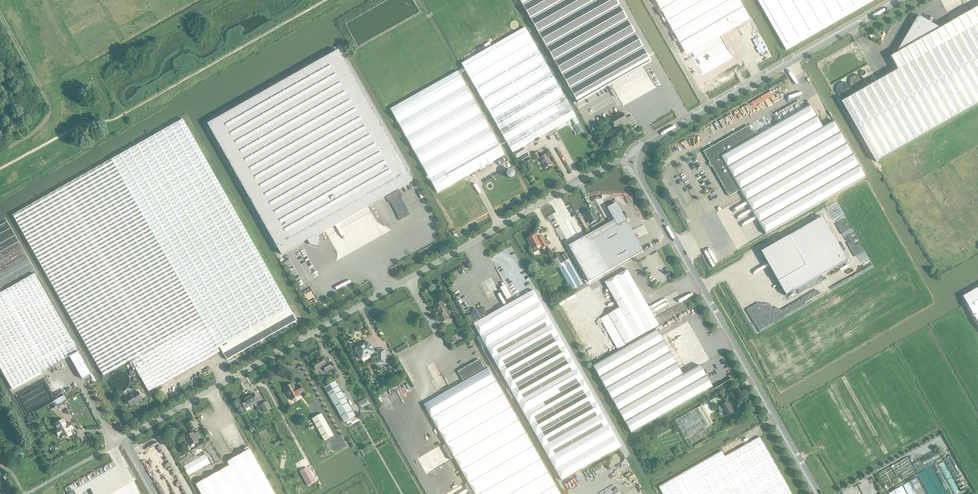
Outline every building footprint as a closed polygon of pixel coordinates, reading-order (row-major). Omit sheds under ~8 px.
[(523,5),(573,94),(575,93),(586,111),(618,93),(620,97),(662,74),(649,51),(620,0),(520,0),(523,5)] [(686,54),(749,18),(739,0),(655,0),(686,54)] [(786,50),(874,0),(758,0),(786,50)] [(876,162),(977,104),(977,8),(941,29),(921,16),(920,17),(920,16),(919,16),(918,16),(918,17),(917,17),(917,18),(918,18),(917,18),(896,54),(891,57),(898,70),(842,102),(876,162)] [(753,28),(753,27),(753,26),(752,25),(751,23),(750,22),(748,22),(747,22),(746,22),(745,22),(743,23),(742,24),(742,25),(741,26),(741,27),(741,28),(742,30),(742,31),(743,32),(744,33),(745,33),(747,33),(748,33),(749,33),(750,32),(751,32),(752,31),(752,30),(753,29),(753,28)] [(575,116),(525,27),(461,64),(512,152),(575,116)] [(280,255),(411,181),(375,118),(337,50),(206,124),(280,255)] [(702,56),(705,62),(713,58),(710,52),(702,56)] [(715,69),(713,70),(715,74),(725,67),(718,56),(710,61),(715,69)] [(390,109),(437,193),(479,170),(480,170),(485,167),(485,166),(487,165),(487,166),(493,163),(492,162),(505,155),(457,71),(390,109)] [(843,98),(852,91),(845,80),(835,87),(843,98)] [(866,177),(834,121),(823,127),(810,105),(758,135),(756,131),(750,129),(748,126),(703,151),(729,196),(740,190),(765,234),(866,177)] [(622,112),(610,119),(615,128),(627,121),(622,112)] [(13,214),(103,376),(131,360),(149,392),(220,352),(217,348),(287,308),(290,307),(183,118),(13,214)] [(579,123),(574,126),(578,133),(583,131),(579,123)] [(525,149),(515,155),(519,162),(529,156),(525,149)] [(539,158),(545,169),(552,164),(546,154),(540,158),(537,152),(533,155),(536,160),(539,158)] [(505,157),(497,161),(500,166),(508,161),(505,157)] [(641,247),(638,242),(637,240),(628,245),(623,236),(632,231),(629,225),(616,203),(607,208),(617,225),(591,240),(608,271),(643,251),(641,247)] [(584,214),(586,218),(587,217),(591,223),(598,219),(592,210),(584,214)] [(834,256),(831,251),(824,237),(823,237),(831,232),(828,226),(826,223),(822,217),(786,237),(784,238),(761,252),(778,281),(778,282),(786,296),(794,291),(815,278),(824,273),(847,260),(842,251),(834,256)] [(538,250),(537,247),(540,245),(541,248),(546,246),(541,237),(538,239),(535,234),(527,238),(533,249),(531,250),(533,253),(538,250)] [(565,253),(554,260),(572,290),(583,284),(565,253)] [(627,269),(604,282),(636,338),(659,325),(627,269)] [(91,374),(34,274),(0,293),(0,368),(12,390),(70,357),(82,379),(91,374)] [(296,278),(303,291),(311,287),(303,274),(296,278)] [(963,297),(977,322),(977,288),(963,297)] [(480,335),(505,380),(561,480),(621,447),(533,290),(487,316),(473,324),(480,335)] [(448,312),(442,301),(440,302),(439,302),(436,303),(436,304),(434,305),(438,311),(437,312),(439,316),(442,322),(448,319),(445,313),(448,312)] [(290,307),(287,308),(219,347),(227,360),(297,321),(290,307)] [(474,313),(469,316),(473,324),(487,316),(483,308),(478,311),(477,310),(476,309),(474,310),(473,311),(474,313)] [(697,359),(702,356),(699,351),(705,347),(699,335),(695,337),(683,315),(593,366),(631,433),(712,387),(697,359)] [(362,360),(370,354),(372,358),(378,358),(378,363),(385,363),(385,350),(378,349),(378,352),(374,352),(368,342),(360,347),(358,345),(357,346),(356,347),(355,348),(355,349),(355,350),(355,351),(355,353),(355,354),(356,355),(358,353),(362,360)] [(406,343),(395,349),(398,353),(409,347),(406,343)] [(316,371),(323,367),(326,372),(332,368),(329,363),(326,364),(322,358),(312,363),(316,371)] [(541,460),(489,368),(485,370),(479,359),(458,371),(464,382),(424,405),(474,493),(560,493),(541,460)] [(128,384),(129,383),(128,381),(128,380),(127,378),(126,377),(125,376),(123,375),(122,374),(121,374),(119,374),(117,375),(116,376),(115,377),(113,378),(113,379),(112,381),(112,382),(112,384),(113,385),(113,387),(114,388),(115,389),(117,390),(119,391),(120,391),(122,391),(123,390),(125,389),(126,388),(127,387),(128,386),(128,384)] [(335,381),(329,385),(324,388),(344,422),(355,416),(335,381)] [(293,399),(293,400),(299,396),(299,395),(304,392),(300,386),(295,389),(292,384),(290,386),(290,385),(289,385),(287,386),(287,387),(287,388),(285,389),(290,397),(291,396),(293,399)] [(126,398),(127,400),(126,401),(126,402),(126,403),(127,405),(128,405),(129,405),(130,405),(131,407),(143,400),(138,392),(126,398)] [(258,401),(254,393),(240,401),(245,409),(258,401)] [(64,395),(54,401),(55,401),(57,406),(58,406),(68,401),(64,395)] [(267,402),(260,405),(264,413),(271,409),(267,402)] [(728,402),(721,406),(726,416),(733,412),(728,402)] [(684,439),(712,422),(702,405),(674,421),(684,439)] [(312,419),(324,441),(334,435),(321,413),(312,419)] [(60,427),(58,428),(59,430),(56,431),(59,436),(63,434),(65,438),(72,435),(69,430),(73,427),(70,423),(67,425),(64,420),(58,423),(60,427)] [(186,437),(191,445),(198,441),(197,440),(202,438),(198,431),(194,434),(193,433),(186,437)] [(759,437),(725,456),(721,451),(658,487),(663,493),(792,493),(759,437)] [(228,463),(230,466),(196,485),(201,493),(275,493),(251,450),(228,463)] [(183,467),(188,476),(210,463),(205,454),(183,467)] [(953,476),(952,477),(944,461),(939,464),(954,493),(955,493),(960,492),(953,476)] [(930,493),(947,493),(951,492),(943,474),(942,481),(940,481),(938,481),(937,478),(938,472),(935,471),(933,466),(923,471),(923,474),(922,471),(921,476),(923,482),(928,480),(928,477),(931,483),(928,485),(928,488),(927,488),(930,493)] [(308,469),(301,473),(307,483),(314,479),(308,469)] [(917,478),(903,485),(908,493),(926,493),(917,478)] [(902,486),(889,493),(907,493),(902,486)]
